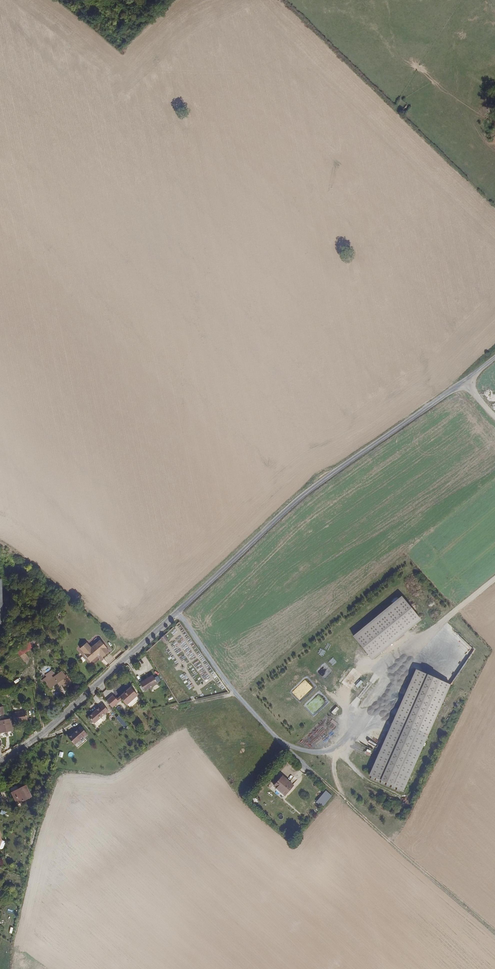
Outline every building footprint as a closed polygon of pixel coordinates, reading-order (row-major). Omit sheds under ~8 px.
[(405,597),(355,638),(375,662),(424,621),(405,597)] [(19,656),(39,646),(36,640),(16,650),(19,656)] [(82,650),(94,663),(102,656),(105,659),(112,652),(103,641),(94,648),(90,643),(83,649),(82,650)] [(417,669),(371,775),(404,790),(451,684),(417,669)] [(54,671),(44,681),(51,691),(60,684),(67,693),(76,684),(65,670),(58,676),(54,671)] [(155,675),(141,684),(146,692),(160,684),(155,675)] [(129,705),(140,696),(132,688),(118,699),(115,695),(108,701),(115,708),(124,700),(129,705)] [(110,713),(104,705),(89,717),(96,724),(110,713)] [(15,713),(16,725),(30,723),(28,711),(15,713)] [(0,722),(0,727),(1,734),(15,732),(12,720),(0,722)] [(82,727),(70,738),(77,745),(90,734),(82,727)] [(284,776),(274,787),(287,797),(296,786),(284,776)] [(29,786),(13,793),(19,805),(34,797),(29,786)] [(323,807),(332,796),(326,790),(316,801),(323,807)]
